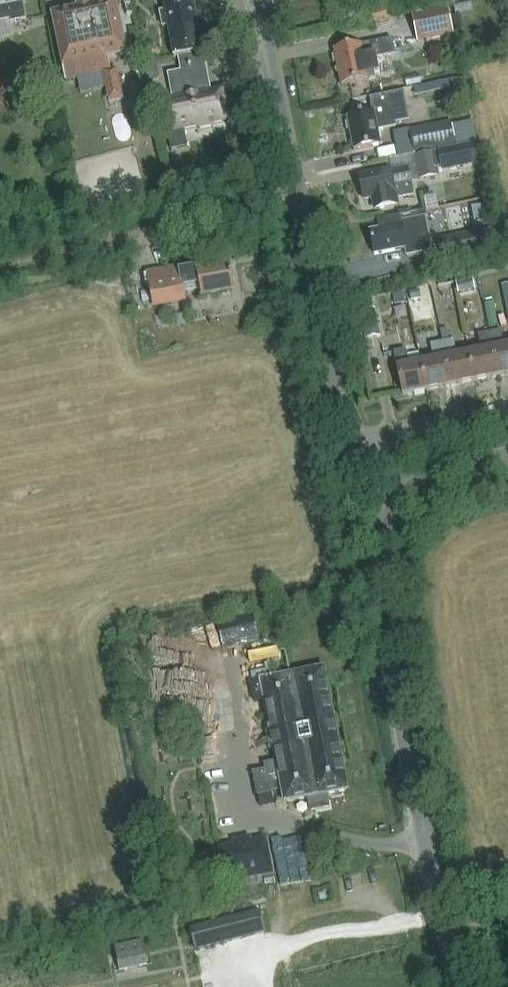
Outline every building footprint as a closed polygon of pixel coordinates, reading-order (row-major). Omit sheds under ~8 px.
[(12,20),(12,22),(27,20),(24,3),(26,3),(26,0),(0,0),(0,22),(12,20)] [(194,0),(162,0),(174,57),(180,56),(204,51),(198,21),(194,0)] [(456,15),(454,16),(457,32),(465,30),(462,16),(473,14),(470,0),(458,0),(453,1),(456,15)] [(90,3),(88,4),(79,5),(77,6),(78,10),(52,15),(66,83),(78,80),(103,75),(106,88),(109,103),(123,100),(117,71),(111,72),(108,59),(127,55),(116,2),(91,7),(90,3)] [(447,7),(412,14),(417,41),(453,34),(447,7)] [(393,38),(335,50),(343,86),(370,80),(369,76),(381,74),(378,58),(396,54),(393,38)] [(204,51),(180,56),(183,71),(169,73),(175,99),(161,102),(167,131),(229,119),(223,90),(212,92),(204,51)] [(158,77),(155,64),(147,66),(150,79),(158,77)] [(397,126),(395,117),(408,114),(404,91),(371,98),(373,111),(348,116),(355,149),(381,144),(378,129),(397,126)] [(451,120),(410,128),(414,152),(456,144),(452,126),(451,120)] [(438,151),(435,151),(439,173),(442,172),(479,165),(475,143),(438,151)] [(365,199),(378,196),(381,209),(399,205),(398,198),(415,195),(412,179),(420,177),(420,179),(440,175),(439,173),(435,151),(416,155),(418,165),(392,170),(360,176),(365,199)] [(426,218),(427,218),(426,211),(381,219),(383,229),(371,231),(375,254),(406,248),(407,256),(432,252),(426,218)] [(487,257),(500,255),(495,228),(492,229),(482,230),(482,233),(487,257)] [(443,241),(447,264),(487,257),(482,233),(443,241)] [(202,299),(235,291),(229,264),(196,271),(195,265),(147,275),(151,292),(151,294),(154,309),(185,302),(183,290),(199,287),(202,299)] [(476,290),(473,278),(456,283),(458,294),(476,290)] [(141,294),(143,303),(152,301),(151,294),(151,292),(141,294)] [(284,316),(271,306),(264,316),(277,326),(284,316)] [(380,333),(376,308),(362,311),(367,336),(380,333)] [(504,347),(501,332),(490,334),(499,376),(507,374),(507,346),(504,347)] [(478,337),(481,351),(469,354),(475,381),(499,376),(490,334),(478,337)] [(457,356),(454,341),(442,343),(451,385),(475,381),(469,354),(457,356)] [(430,345),(433,361),(422,363),(427,390),(451,385),(442,343),(430,345)] [(409,366),(406,350),(394,353),(403,395),(427,390),(422,363),(409,366)] [(218,622),(223,646),(258,637),(253,614),(218,622)] [(277,648),(249,652),(251,661),(278,657),(277,648)] [(284,802),(308,797),(310,810),(329,806),(327,794),(348,789),(324,668),(261,680),(265,701),(277,762),(264,764),(265,770),(254,773),(258,794),(272,792),(271,791),(282,789),(284,802)] [(261,680),(252,682),(249,683),(253,703),(265,701),(261,680)] [(235,844),(220,847),(227,882),(274,873),(267,838),(252,841),(251,837),(234,840),(235,844)] [(289,878),(309,875),(304,838),(284,840),(289,878)] [(259,909),(190,927),(196,949),(264,931),(259,909)] [(138,961),(139,967),(147,965),(143,942),(115,948),(120,971),(128,969),(126,964),(138,961)]
